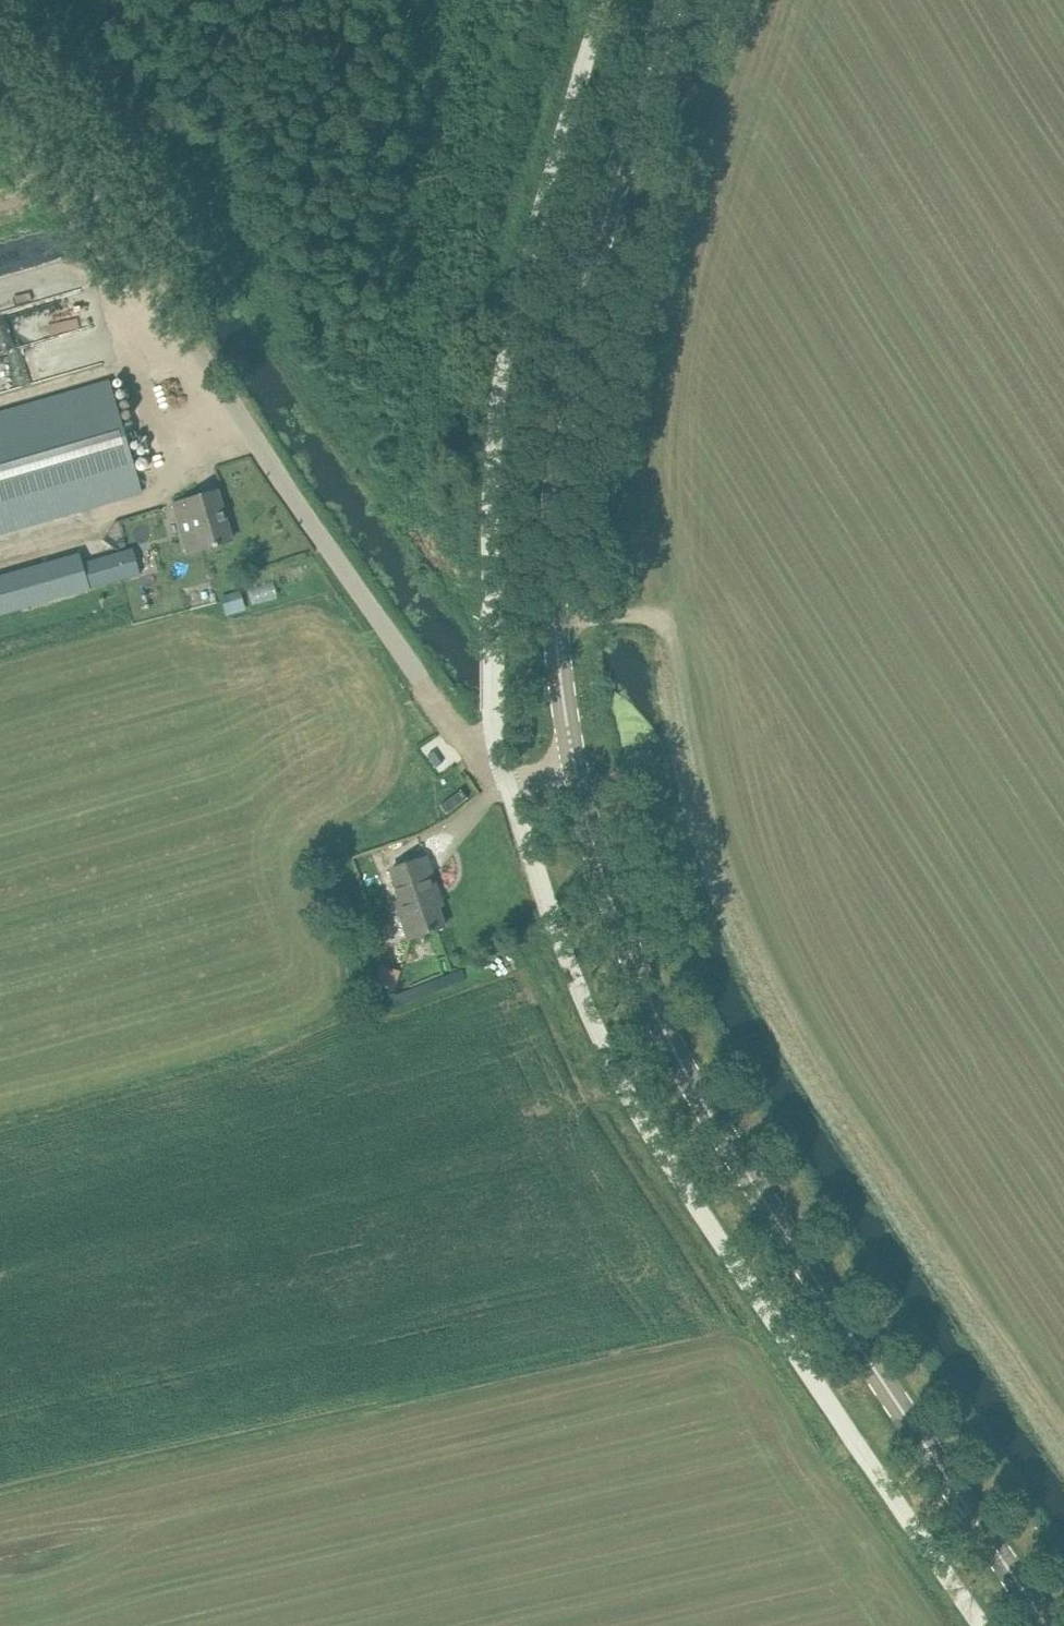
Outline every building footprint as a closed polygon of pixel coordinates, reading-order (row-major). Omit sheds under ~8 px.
[(110,382),(0,414),(0,532),(142,491),(110,382)] [(232,540),(217,491),(173,504),(187,553),(214,545),(214,547),(219,546),(218,544),(232,540)] [(89,585),(79,550),(0,572),(0,610),(89,585)] [(245,609),(240,592),(221,597),(226,615),(245,609)] [(444,926),(432,892),(438,890),(426,857),(391,870),(402,900),(396,902),(409,939),(444,926)]
